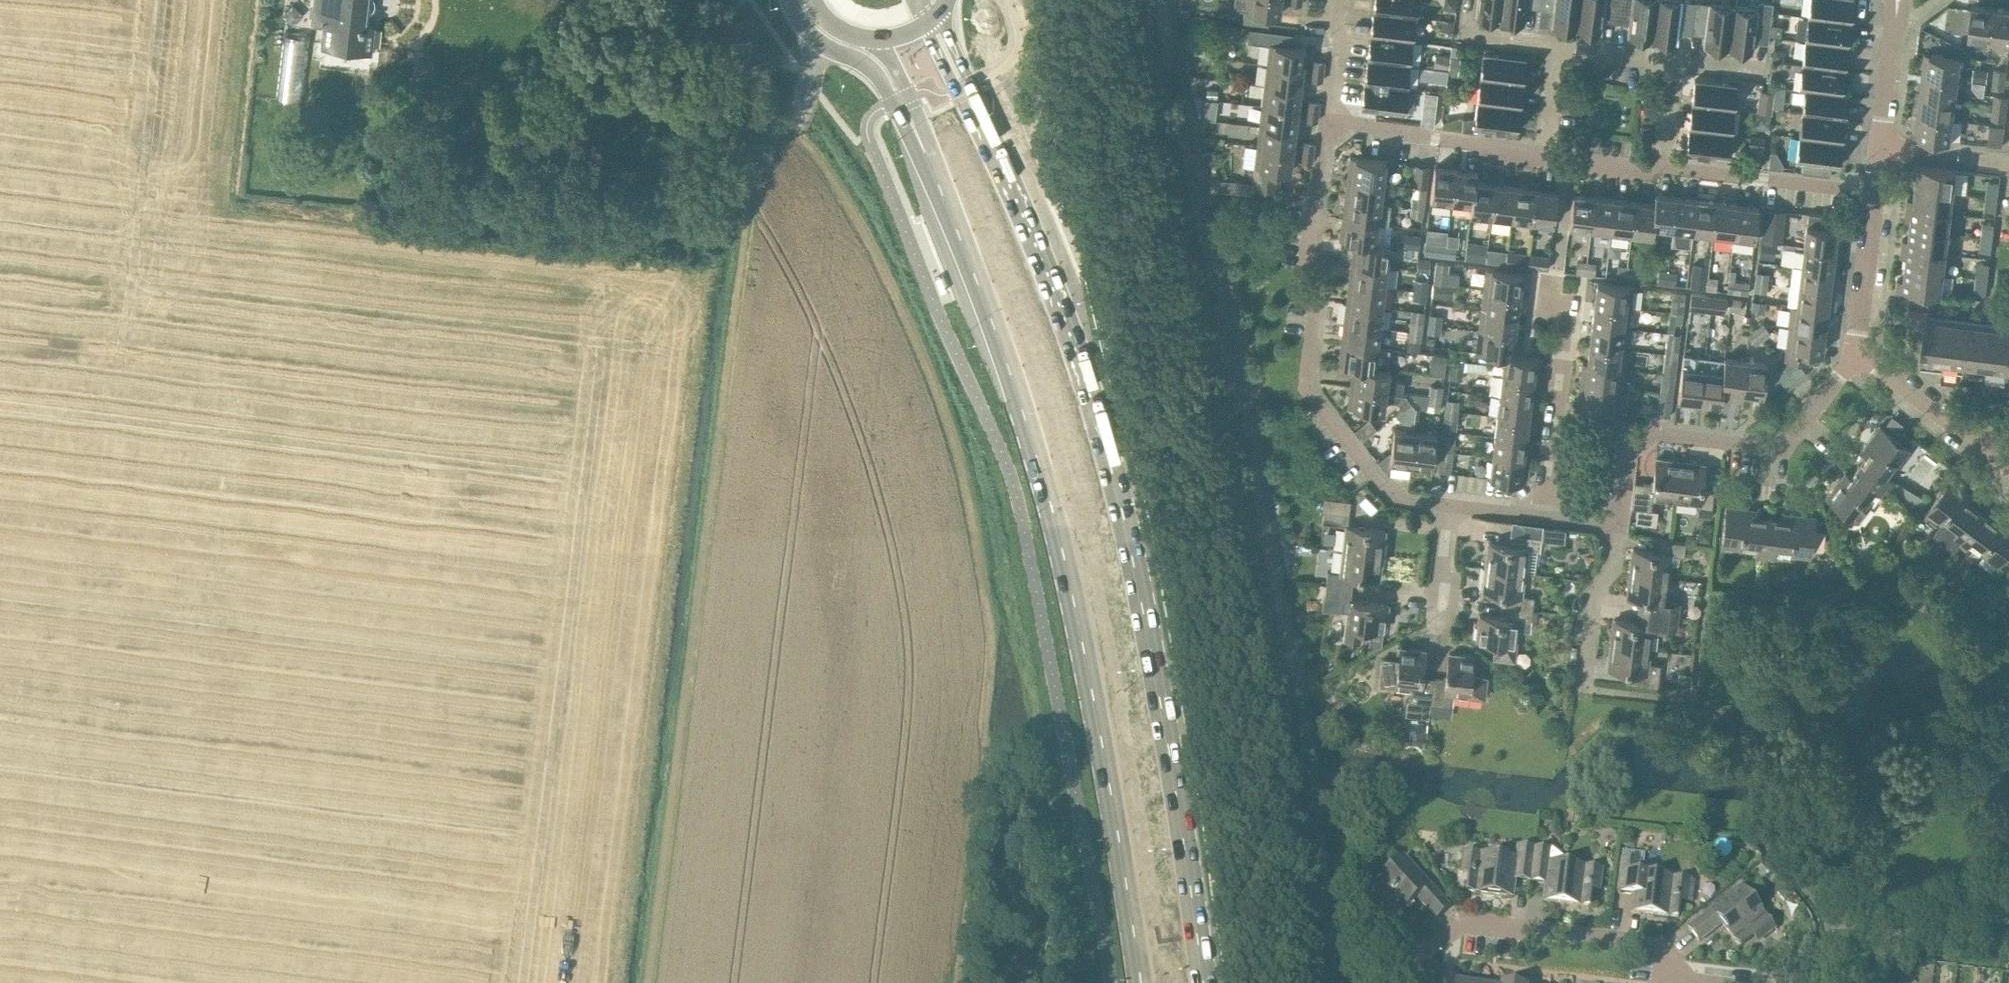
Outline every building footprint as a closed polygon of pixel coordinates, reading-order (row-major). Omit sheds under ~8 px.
[(313,20),(325,22),(322,43),(342,45),(341,47),(343,49),(349,50),(351,48),(351,47),(371,49),(374,25),(366,24),(368,9),(373,4),(373,0),(315,0),(313,20)] [(1234,8),(1245,9),(1244,20),(1266,23),(1268,12),(1279,14),(1280,0),(1235,0),(1234,8)] [(1417,0),(1375,0),(1374,11),(1415,16),(1417,0)] [(1455,10),(1456,0),(1444,0),(1443,8),(1455,10)] [(1502,0),(1477,0),(1475,16),(1500,19),(1502,0)] [(1541,0),(1502,0),(1500,19),(1525,22),(1527,6),(1540,8),(1541,0)] [(1579,0),(1541,0),(1540,8),(1553,9),(1551,25),(1576,29),(1579,0)] [(1618,0),(1579,0),(1576,29),(1601,32),(1602,20),(1616,22),(1618,0)] [(1657,0),(1618,0),(1616,22),(1629,24),(1627,35),(1652,38),(1657,0)] [(1695,1),(1686,0),(1657,0),(1652,38),(1677,41),(1678,32),(1691,33),(1695,1)] [(1808,8),(1850,13),(1852,0),(1809,0),(1808,8)] [(1728,48),(1733,6),(1708,3),(1695,1),(1691,33),(1704,35),(1703,45),(1728,48)] [(1733,6),(1728,48),(1753,51),(1754,41),(1767,43),(1768,35),(1770,23),(1772,3),(1758,1),(1757,9),(1733,6)] [(1989,45),(1993,8),(1972,6),(1968,38),(1967,42),(1989,45)] [(1847,40),(1850,13),(1808,8),(1805,35),(1847,40)] [(1993,8),(1989,45),(2008,47),(2008,10),(1993,8)] [(1412,40),(1415,16),(1374,11),(1371,35),(1412,40)] [(1441,19),(1441,30),(1452,30),(1454,20),(1441,19)] [(1770,23),(1768,35),(1780,37),(1782,25),(1781,25),(1770,23)] [(1214,39),(1227,40),(1229,26),(1216,24),(1214,39)] [(1409,65),(1412,40),(1371,35),(1368,59),(1409,65)] [(1844,67),(1847,40),(1805,35),(1801,62),(1844,67)] [(1267,64),(1303,69),(1305,47),(1269,43),(1267,64)] [(1774,48),(1772,59),(1784,61),(1785,49),(1774,48)] [(1436,53),(1434,67),(1448,69),(1449,56),(1450,56),(1450,55),(1436,53)] [(1480,77),(1521,83),(1524,58),(1483,53),(1480,77)] [(1922,74),(1958,78),(1961,58),(1925,53),(1922,74)] [(1448,69),(1447,72),(1458,74),(1460,58),(1457,57),(1449,56),(1448,69)] [(1406,89),(1409,65),(1368,59),(1365,83),(1406,89)] [(1311,70),(1322,72),(1324,62),(1312,60),(1311,70)] [(1841,92),(1844,67),(1801,62),(1798,89),(1804,90),(1804,89),(1841,94),(1841,92)] [(1300,89),(1303,69),(1267,64),(1264,84),(1300,89)] [(1431,81),(1446,83),(1447,72),(1448,69),(1434,67),(1433,67),(1431,81)] [(1321,81),(1322,72),(1311,70),(1310,80),(1321,81)] [(1992,80),(2006,81),(2007,72),(1993,70),(1992,80)] [(1987,83),(1988,72),(1975,71),(1974,81),(1987,83)] [(1956,99),(1958,78),(1922,74),(1920,94),(1956,99)] [(1518,107),(1521,83),(1480,77),(1477,102),(1518,107)] [(1692,104),(1734,109),(1737,85),(1695,80),(1692,104)] [(2005,91),(2006,81),(1992,80),(1991,89),(2005,91)] [(1403,113),(1406,89),(1365,83),(1361,108),(1403,113)] [(1298,109),(1300,89),(1264,84),(1262,105),(1298,109)] [(1775,87),(1774,97),(1784,98),(1785,88),(1775,87)] [(1206,89),(1205,96),(1217,98),(1218,91),(1206,89)] [(1846,93),(1841,92),(1841,94),(1804,89),(1804,90),(1801,116),(1843,122),(1846,93)] [(1424,90),(1423,100),(1428,101),(1436,102),(1438,92),(1424,90)] [(1771,113),(1774,92),(1762,90),(1759,112),(1771,113)] [(1953,120),(1956,99),(1920,94),(1917,115),(1953,120)] [(1993,103),(2008,105),(2008,96),(1994,94),(1993,103)] [(1306,110),(1317,112),(1319,102),(1307,100),(1306,110)] [(1515,132),(1518,107),(1477,102),(1475,117),(1463,118),(1461,130),(1478,132),(1479,127),(1515,132)] [(2006,121),(2008,105),(1993,103),(1991,119),(2006,121)] [(1731,134),(1734,109),(1692,104),(1689,129),(1731,134)] [(1295,129),(1298,109),(1262,105),(1259,125),(1295,129)] [(1316,121),(1317,112),(1306,110),(1305,120),(1316,121)] [(1203,111),(1203,118),(1215,120),(1216,113),(1203,111)] [(1432,124),(1434,114),(1423,112),(1421,122),(1432,124)] [(1756,113),(1754,127),(1769,128),(1770,114),(1756,113)] [(1462,117),(1446,115),(1445,127),(1460,129),(1462,117)] [(1951,140),(1953,120),(1917,115),(1915,136),(1951,140)] [(1840,149),(1843,122),(1801,116),(1798,144),(1840,149)] [(1293,150),(1295,129),(1259,125),(1257,145),(1293,150)] [(2002,148),(2003,148),(2004,137),(2004,126),(1991,125),(1989,146),(2002,148)] [(1728,158),(1731,134),(1689,129),(1686,153),(1728,158)] [(1763,147),(1764,138),(1750,137),(1748,145),(1763,147)] [(1301,151),(1313,152),(1314,143),(1302,141),(1301,151)] [(1837,167),(1840,149),(1798,144),(1795,162),(1803,162),(1802,172),(1829,175),(1831,166),(1837,167)] [(1290,171),(1293,150),(1257,145),(1254,167),(1252,182),(1251,185),(1254,185),(1278,188),(1280,170),(1290,171)] [(1311,162),(1313,152),(1301,151),(1300,161),(1311,162)] [(1347,177),(1384,182),(1386,161),(1350,156),(1347,177)] [(1426,188),(1428,167),(1416,166),(1413,186),(1426,188)] [(1916,188),(1953,193),(1956,171),(1911,166),(1910,176),(1917,177),(1916,188)] [(1451,206),(1456,169),(1435,167),(1430,204),(1442,205),(1442,210),(1450,211),(1451,206)] [(1474,182),(1475,182),(1477,172),(1456,169),(1451,206),(1470,208),(1471,208),(1474,182)] [(1381,202),(1384,182),(1347,177),(1344,197),(1381,202)] [(1218,189),(1253,194),(1254,185),(1251,185),(1252,182),(1219,178),(1218,189)] [(1496,184),(1475,182),(1474,182),(1471,208),(1470,208),(1469,218),(1491,221),(1496,184)] [(1986,197),(1998,198),(2000,184),(1987,182),(1986,197)] [(1512,224),(1516,187),(1496,184),(1491,221),(1512,224)] [(1411,201),(1424,203),(1426,188),(1413,186),(1411,201)] [(1532,226),(1536,189),(1516,187),(1512,224),(1532,226)] [(1951,213),(1953,193),(1916,188),(1915,199),(1907,198),(1906,207),(1951,213)] [(1536,189),(1532,226),(1552,229),(1557,192),(1536,189)] [(1590,233),(1594,197),(1573,194),(1568,231),(1590,233)] [(1672,234),(1676,197),(1655,194),(1654,204),(1655,204),(1652,231),(1653,231),(1672,234)] [(1391,203),(1381,202),(1344,197),(1342,218),(1379,222),(1388,223),(1391,203)] [(1610,236),(1615,199),(1594,197),(1590,233),(1610,236)] [(1692,236),(1697,200),(1676,197),(1672,234),(1692,236)] [(1996,212),(1998,198),(1986,197),(1984,211),(1996,212)] [(1630,238),(1635,202),(1615,199),(1610,236),(1630,238)] [(1713,239),(1717,202),(1697,200),(1692,236),(1713,239)] [(1423,218),(1424,203),(1411,201),(1409,216),(1423,218)] [(1655,204),(1654,204),(1635,202),(1630,238),(1652,241),(1653,231),(1652,231),(1655,204)] [(1733,241),(1738,205),(1717,202),(1713,239),(1733,241)] [(1738,205),(1733,241),(1754,244),(1758,207),(1738,205)] [(1948,233),(1951,213),(1906,207),(1905,216),(1912,217),(1911,228),(1948,233)] [(1781,242),(1785,211),(1765,208),(1761,240),(1781,242)] [(1802,246),(1839,250),(1842,230),(1821,227),(1823,215),(1808,213),(1806,225),(1805,225),(1802,246)] [(1376,243),(1379,222),(1342,218),(1339,239),(1353,242),(1354,240),(1376,243)] [(1981,237),(1993,238),(1994,224),(1982,223),(1981,237)] [(1946,253),(1948,233),(1911,228),(1910,239),(1902,238),(1901,247),(1946,253)] [(1406,247),(1419,248),(1420,239),(1407,237),(1406,247)] [(1991,252),(1993,238),(1981,237),(1979,251),(1991,252)] [(1390,245),(1376,243),(1354,240),(1353,242),(1351,261),(1388,265),(1390,245)] [(1444,257),(1446,244),(1425,241),(1423,255),(1444,257)] [(1760,251),(1770,252),(1771,242),(1761,241),(1760,251)] [(1467,242),(1465,259),(1473,260),(1475,243),(1467,242)] [(1446,244),(1444,257),(1454,258),(1456,245),(1446,244)] [(1837,271),(1839,250),(1802,246),(1802,251),(1794,250),(1792,265),(1837,271)] [(1418,258),(1419,248),(1406,247),(1404,256),(1418,258)] [(1943,273),(1946,253),(1901,247),(1900,256),(1907,257),(1906,269),(1943,273)] [(1485,262),(1487,249),(1477,248),(1475,261),(1485,262)] [(1487,249),(1485,262),(1495,263),(1496,250),(1487,249)] [(1527,266),(1528,253),(1514,251),(1514,250),(1507,249),(1505,263),(1510,264),(1527,266)] [(1528,253),(1527,266),(1547,269),(1549,256),(1528,253)] [(1417,259),(1416,269),(1429,271),(1430,260),(1417,259)] [(1385,286),(1388,265),(1351,261),(1348,282),(1385,286)] [(1585,274),(1586,262),(1577,261),(1575,273),(1585,274)] [(1586,262),(1585,274),(1594,276),(1596,263),(1586,262)] [(1976,277),(1988,279),(1989,265),(1978,263),(1976,277)] [(1625,280),(1627,266),(1617,265),(1615,278),(1625,280)] [(1834,291),(1837,271),(1792,265),(1789,286),(1834,291)] [(1627,266),(1625,280),(1635,281),(1636,267),(1627,266)] [(1482,289),(1519,293),(1522,273),(1485,268),(1482,289)] [(1941,295),(1943,273),(1906,269),(1905,280),(1897,279),(1896,289),(1941,295)] [(1666,285),(1667,271),(1658,270),(1656,284),(1666,285)] [(1667,271),(1666,285),(1675,286),(1676,277),(1677,272),(1667,271)] [(1754,281),(1768,283),(1769,273),(1756,272),(1754,281)] [(1434,273),(1432,283),(1446,284),(1447,275),(1434,273)] [(1696,289),(1706,290),(1708,277),(1698,275),(1696,289)] [(1708,276),(1708,277),(1706,290),(1715,291),(1718,278),(1708,276)] [(1986,293),(1988,279),(1976,277),(1974,292),(1986,293)] [(1414,290),(1427,292),(1428,282),(1415,280),(1414,290)] [(1747,295),(1749,282),(1731,280),(1729,292),(1747,295)] [(1766,292),(1768,283),(1754,281),(1753,291),(1766,292)] [(1383,307),(1385,286),(1348,282),(1346,302),(1383,307)] [(1594,302),(1631,307),(1634,287),(1597,282),(1594,302)] [(1446,284),(1432,283),(1431,292),(1445,294),(1446,284)] [(1831,313),(1834,291),(1789,286),(1787,306),(1827,311),(1827,312),(1831,313)] [(1516,314),(1519,293),(1482,289),(1480,309),(1516,314)] [(1426,302),(1427,292),(1414,290),(1413,300),(1426,302)] [(1670,312),(1683,314),(1686,292),(1672,291),(1662,290),(1661,293),(1671,295),(1669,312),(1670,312)] [(1710,310),(1712,296),(1692,293),(1690,307),(1710,310)] [(1712,296),(1710,310),(1720,311),(1721,297),(1712,296)] [(1740,312),(1741,299),(1731,297),(1729,311),(1740,312)] [(1764,312),(1765,302),(1752,301),(1751,311),(1764,312)] [(1380,327),(1383,307),(1346,302),(1343,322),(1380,327)] [(1629,328),(1631,307),(1594,302),(1592,323),(1629,328)] [(1824,332),(1827,312),(1827,311),(1787,306),(1786,309),(1779,308),(1777,323),(1788,324),(1787,327),(1824,332)] [(1514,335),(1516,314),(1480,309),(1477,330),(1514,335)] [(1411,310),(1410,321),(1422,322),(1423,312),(1411,310)] [(1927,318),(1928,312),(1909,310),(1907,322),(1912,322),(1911,339),(1910,346),(1921,347),(1919,365),(2008,376),(2008,329),(1927,318)] [(1681,323),(1683,314),(1670,312),(1668,322),(1681,323)] [(1427,323),(1441,325),(1442,315),(1429,314),(1427,323)] [(1444,316),(1443,325),(1452,326),(1453,317),(1444,316)] [(1410,321),(1408,331),(1420,332),(1422,332),(1423,327),(1423,323),(1422,322),(1410,321)] [(1377,348),(1380,327),(1343,322),(1341,343),(1377,348)] [(1440,334),(1441,325),(1427,323),(1426,333),(1440,334)] [(1626,348),(1629,328),(1592,323),(1589,344),(1626,348)] [(1755,343),(1770,333),(1762,323),(1748,334),(1755,343)] [(1822,352),(1824,332),(1787,327),(1784,360),(1808,363),(1810,351),(1822,352)] [(1511,354),(1514,335),(1477,330),(1475,351),(1479,351),(1503,355),(1503,354),(1511,355),(1511,354)] [(1408,331),(1407,340),(1421,342),(1422,332),(1420,332),(1408,331)] [(1421,342),(1407,340),(1406,351),(1419,353),(1421,342)] [(1375,366),(1377,348),(1341,343),(1338,364),(1357,367),(1358,364),(1375,366)] [(1664,352),(1678,354),(1679,345),(1665,343),(1664,352)] [(1623,370),(1626,348),(1589,344),(1587,364),(1619,368),(1619,369),(1623,370)] [(1677,364),(1678,354),(1664,352),(1663,362),(1677,364)] [(1445,366),(1447,356),(1433,354),(1432,365),(1445,366)] [(1535,358),(1511,354),(1511,355),(1503,354),(1503,355),(1501,376),(1533,379),(1535,358)] [(1725,359),(1723,359),(1684,354),(1677,403),(1720,408),(1722,394),(1721,394),(1725,359)] [(1721,394),(1722,394),(1762,399),(1767,362),(1724,357),(1723,359),(1725,359),(1721,394)] [(1450,369),(1462,370),(1463,361),(1451,359),(1450,369)] [(1466,362),(1465,370),(1489,373),(1490,364),(1466,362)] [(1389,368),(1375,366),(1358,364),(1357,367),(1355,385),(1402,391),(1404,381),(1388,379),(1389,368)] [(1616,389),(1619,369),(1619,368),(1587,364),(1584,385),(1616,389)] [(1462,380),(1462,370),(1450,369),(1449,378),(1462,380)] [(1530,400),(1533,379),(1501,376),(1498,396),(1530,400)] [(1660,393),(1672,395),(1674,386),(1661,384),(1660,393)] [(1398,402),(1401,408),(1412,399),(1405,392),(1402,391),(1355,385),(1352,407),(1384,411),(1385,401),(1398,402)] [(1613,410),(1616,389),(1584,385),(1582,406),(1613,410)] [(1430,386),(1428,395),(1427,404),(1439,406),(1440,406),(1443,387),(1442,387),(1430,386)] [(1671,404),(1672,395),(1660,393),(1659,402),(1671,404)] [(1528,420),(1530,400),(1498,396),(1496,416),(1528,420)] [(1405,422),(1404,430),(1393,428),(1391,452),(1389,465),(1411,468),(1416,431),(1418,408),(1412,399),(1401,408),(1394,413),(1402,423),(1405,422)] [(1445,410),(1458,411),(1459,401),(1446,400),(1445,410)] [(1427,404),(1426,409),(1426,413),(1439,415),(1440,406),(1439,406),(1427,404)] [(1455,432),(1458,411),(1445,410),(1443,430),(1455,432)] [(1890,416),(1885,423),(1896,431),(1896,430),(1900,433),(1905,427),(1906,426),(1902,423),(1891,415),(1890,416)] [(1525,440),(1528,420),(1496,416),(1493,436),(1525,440)] [(1858,465),(1890,490),(1896,482),(1886,475),(1894,463),(1900,467),(1912,451),(1879,425),(1865,445),(1870,449),(1858,465)] [(1453,452),(1455,432),(1443,430),(1440,451),(1453,452)] [(1416,431),(1411,468),(1432,470),(1436,433),(1416,431)] [(1523,461),(1525,440),(1493,436),(1491,457),(1523,461)] [(1452,460),(1453,452),(1440,451),(1438,471),(1450,473),(1452,460)] [(1391,452),(1378,461),(1386,472),(1388,469),(1389,465),(1391,452)] [(1520,481),(1523,461),(1491,457),(1488,477),(1520,481)] [(1676,500),(1680,461),(1656,458),(1653,484),(1634,482),(1631,508),(1651,510),(1653,497),(1676,500)] [(1680,461),(1676,500),(1699,503),(1697,516),(1711,517),(1714,491),(1702,490),(1705,464),(1680,461)] [(1884,498),(1890,490),(1858,465),(1845,482),(1840,478),(1825,497),(1859,522),(1871,506),(1865,502),(1874,490),(1884,498)] [(1960,543),(1984,511),(1967,498),(1971,493),(1952,479),(1928,511),(1943,522),(1933,535),(1955,550),(1960,543)] [(1914,492),(1907,501),(1919,510),(1927,499),(1914,492)] [(1341,550),(1382,555),(1384,531),(1347,526),(1350,501),(1324,497),(1322,511),(1323,511),(1322,523),(1344,526),(1341,550)] [(1765,558),(1770,517),(1749,514),(1749,509),(1726,506),(1721,547),(1741,549),(1742,542),(1757,544),(1755,557),(1765,558)] [(1960,543),(1968,549),(1975,539),(1987,548),(1984,553),(2000,565),(2008,553),(2008,521),(2005,518),(2000,524),(1984,511),(1960,543)] [(1770,517),(1765,558),(1774,559),(1776,547),(1791,548),(1790,556),(1810,558),(1811,548),(1815,548),(1818,547),(1822,545),(1824,542),(1825,530),(1813,529),(1815,516),(1791,514),(1791,520),(1770,517)] [(1699,527),(1698,540),(1709,541),(1711,529),(1699,527)] [(1916,535),(1907,528),(1898,539),(1907,546),(1916,535)] [(1485,567),(1525,572),(1527,549),(1540,551),(1542,537),(1515,534),(1514,546),(1488,543),(1485,567)] [(1630,573),(1669,578),(1672,555),(1684,556),(1686,543),(1660,540),(1658,552),(1633,549),(1630,573)] [(1379,579),(1382,555),(1341,550),(1338,573),(1327,572),(1324,598),(1336,599),(1335,610),(1346,611),(1347,599),(1350,600),(1353,576),(1379,579)] [(1522,595),(1525,572),(1485,567),(1482,591),(1508,595),(1507,607),(1533,610),(1534,597),(1522,595)] [(1666,601),(1669,578),(1630,573),(1627,597),(1630,597),(1629,609),(1677,615),(1679,602),(1666,601)] [(1387,604),(1350,600),(1347,599),(1346,611),(1342,640),(1360,642),(1362,627),(1384,630),(1387,604)] [(1531,623),(1533,610),(1507,607),(1505,619),(1479,615),(1477,640),(1496,642),(1494,658),(1514,660),(1518,630),(1531,631),(1531,623)] [(1614,620),(1611,644),(1650,649),(1653,626),(1676,629),(1677,615),(1651,612),(1650,624),(1614,620)] [(1648,663),(1650,649),(1611,644),(1608,668),(1634,671),(1632,684),(1658,687),(1661,665),(1648,663)] [(1431,704),(1433,678),(1421,677),(1425,651),(1400,648),(1395,688),(1410,690),(1409,701),(1431,704)] [(1433,678),(1431,704),(1445,705),(1452,706),(1453,695),(1485,699),(1488,677),(1471,674),(1473,657),(1449,654),(1445,679),(1433,678)] [(1383,658),(1380,681),(1396,683),(1397,671),(1399,660),(1383,658)] [(1409,701),(1408,713),(1430,716),(1431,704),(1409,701)] [(1431,704),(1430,716),(1443,718),(1445,705),(1431,704)] [(1530,882),(1534,848),(1516,846),(1514,859),(1463,852),(1460,874),(1468,875),(1465,892),(1513,898),(1515,880),(1530,882)] [(1534,848),(1530,882),(1544,884),(1543,901),(1590,907),(1591,891),(1594,868),(1550,863),(1552,851),(1534,848)] [(1643,864),(1644,854),(1622,851),(1621,859),(1617,892),(1633,894),(1630,912),(1678,918),(1679,901),(1687,903),(1690,880),(1639,874),(1640,863),(1643,864)] [(1449,907),(1403,856),(1368,888),(1394,917),(1416,898),(1435,919),(1449,907)] [(1785,885),(1776,893),(1784,901),(1793,894),(1785,885)] [(1776,930),(1770,924),(1741,886),(1688,928),(1699,942),(1721,924),(1740,948),(1753,937),(1758,944),(1776,930)] [(1806,968),(1794,966),(1792,982),(1804,982),(1806,968)] [(1916,982),(1919,982),(1928,977),(1922,967),(1911,974),(1916,982)]
